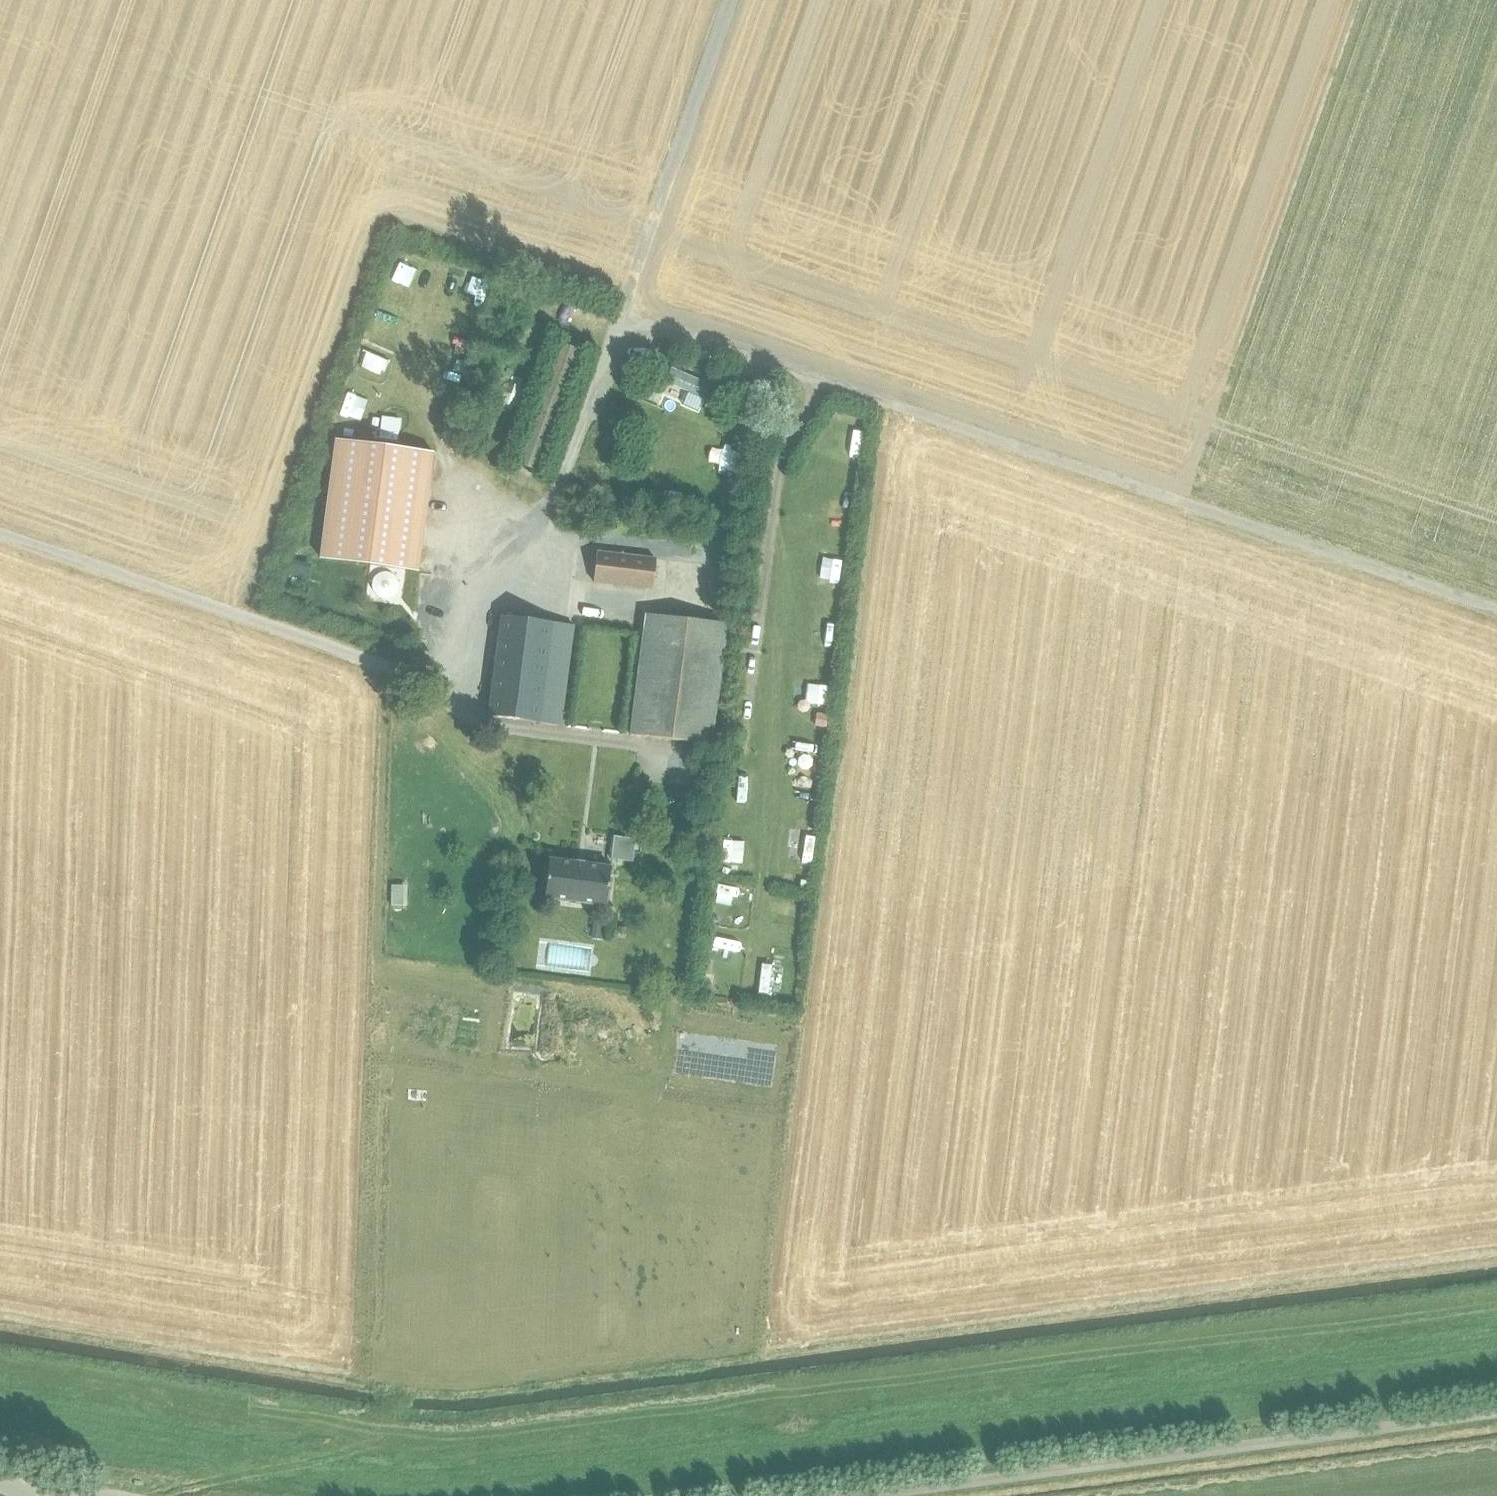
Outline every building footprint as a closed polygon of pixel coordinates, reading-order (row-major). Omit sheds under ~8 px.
[(547,392),(569,396),(579,343),(557,339),(547,392)] [(659,343),(657,351),(667,354),(670,346),(659,343)] [(670,368),(664,382),(688,391),(682,405),(698,411),(703,398),(709,385),(670,368)] [(742,377),(733,373),(727,386),(736,390),(742,377)] [(839,449),(861,450),(862,431),(840,430),(839,449)] [(418,570),(433,453),(335,440),(320,557),(418,570)] [(734,464),(735,444),(709,443),(708,463),(734,464)] [(654,591),(657,560),(600,554),(597,585),(654,591)] [(810,557),(810,578),(834,578),(834,556),(810,557)] [(827,627),(828,614),(811,613),(811,626),(827,627)] [(713,746),(729,626),(649,615),(633,736),(713,746)] [(562,726),(575,627),(503,617),(489,716),(562,726)] [(815,726),(826,727),(828,714),(816,713),(815,726)] [(817,769),(824,747),(799,740),(792,761),(817,769)] [(633,861),(636,839),(616,837),(613,858),(633,861)] [(804,879),(812,850),(779,842),(772,870),(804,879)] [(728,843),(720,855),(741,870),(750,858),(728,843)] [(607,908),(612,867),(550,860),(545,901),(607,908)] [(407,901),(407,879),(390,879),(390,902),(407,901)] [(732,910),(736,887),(716,883),(712,906),(732,910)] [(712,931),(707,965),(729,968),(734,934),(712,931)] [(619,978),(627,979),(628,970),(620,969),(619,978)]
